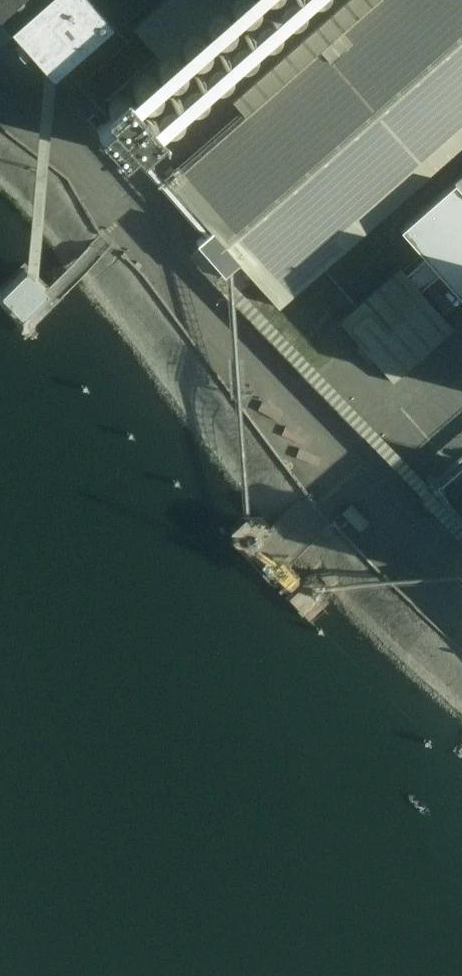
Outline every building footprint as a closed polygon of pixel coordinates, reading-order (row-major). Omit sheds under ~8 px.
[(80,81),(126,39),(91,0),(0,0),(0,17),(51,75),(64,63),(80,81)] [(158,57),(223,0),(163,0),(132,27),(158,57)] [(278,307),(461,146),(461,0),(345,0),(231,100),(245,117),(169,183),(210,229),(196,242),(223,273),(238,261),(278,307)] [(95,127),(120,155),(132,144),(138,151),(161,130),(123,88),(101,108),(108,115),(95,127)] [(461,190),(461,172),(453,180),(461,190)] [(420,291),(439,274),(461,300),(461,190),(453,180),(399,227),(425,258),(405,275),(420,291)] [(46,288),(24,266),(0,290),(0,291),(21,313),(46,288)] [(399,268),(339,321),(393,382),(453,329),(420,291),(405,275),(399,268)] [(311,379),(402,475),(422,456),(332,360),(311,379)] [(351,504),(342,513),(359,531),(368,522),(351,504)]
